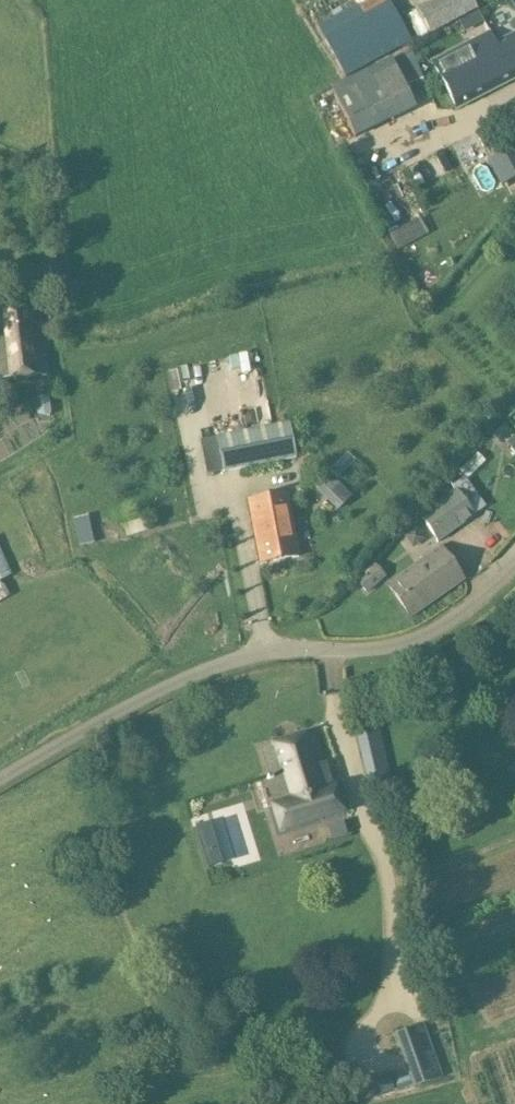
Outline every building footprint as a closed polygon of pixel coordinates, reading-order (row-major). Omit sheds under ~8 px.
[(418,15),(429,38),(473,16),(464,0),(446,0),(418,15)] [(356,7),(319,27),(346,76),(409,41),(387,3),(362,18),(356,7)] [(458,109),(514,80),(514,36),(494,46),(491,39),(436,67),(458,109)] [(412,106),(393,65),(390,58),(328,86),(331,92),(320,97),(342,141),(353,134),(412,106)] [(489,161),(502,184),(514,178),(514,174),(504,153),(489,161)] [(393,231),(400,246),(429,231),(421,216),(393,231)] [(46,375),(40,306),(0,309),(0,378),(46,375)] [(216,437),(224,473),(296,458),(288,423),(216,437)] [(477,455),(460,471),(467,479),(484,462),(477,455)] [(420,515),(439,542),(474,516),(456,489),(420,515)] [(248,502),(260,564),(299,556),(287,494),(248,502)] [(440,547),(387,585),(411,618),(464,580),(440,547)] [(10,597),(2,582),(13,574),(0,549),(0,603),(10,597)] [(367,594),(381,581),(372,570),(357,583),(367,594)] [(344,813),(336,787),(335,787),(318,731),(260,749),(270,781),(266,782),(273,806),(271,806),(279,833),(344,813)] [(391,784),(385,759),(364,764),(370,789),(391,784)] [(215,825),(200,829),(212,867),(226,862),(215,825)] [(420,1026),(398,1034),(415,1084),(439,1075),(420,1026)] [(360,1083),(366,1099),(394,1089),(389,1074),(360,1083)]
